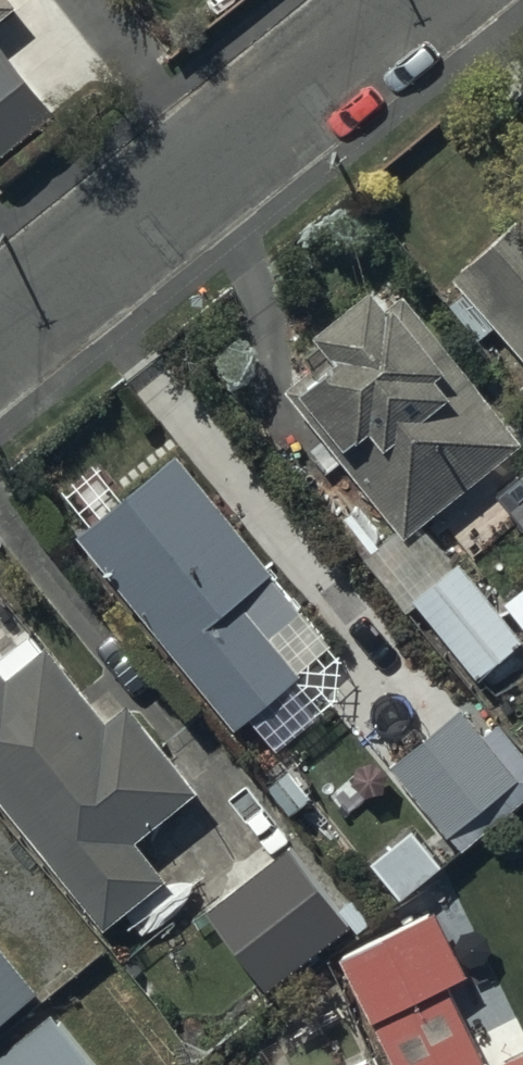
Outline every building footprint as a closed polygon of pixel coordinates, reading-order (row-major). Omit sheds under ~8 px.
[(15,9),(8,0),(0,0),(0,21),(15,9)] [(0,50),(0,161),(54,116),(0,50)] [(451,281),(522,360),(522,215),(451,281)] [(308,373),(284,393),(296,408),(303,403),(344,456),(337,461),(395,533),(362,560),(406,613),(415,606),(477,681),(493,668),(498,675),(519,658),(514,651),(522,644),(458,565),(453,569),(420,529),(522,446),(387,280),(314,340),(336,367),(316,383),(308,373)] [(76,536),(234,733),(249,721),(265,742),(304,711),(287,689),(300,679),(269,640),(301,615),(177,457),(76,536)] [(104,933),(164,885),(134,848),(198,796),(127,707),(103,726),(44,652),(6,682),(0,674),(0,804),(104,933)] [(447,840),(449,838),(461,853),(522,802),(522,755),(497,724),(482,736),(461,710),(389,770),(447,840)] [(295,831),(228,888),(289,967),(359,912),(295,831)] [(391,1064),(482,1064),(483,1064),(522,1064),(522,1030),(517,1018),(473,1039),(449,991),(467,982),(462,970),(467,968),(457,948),(452,951),(432,909),(336,956),(391,1064)] [(52,1015),(0,1057),(0,1064),(93,1064),(52,1015)]
